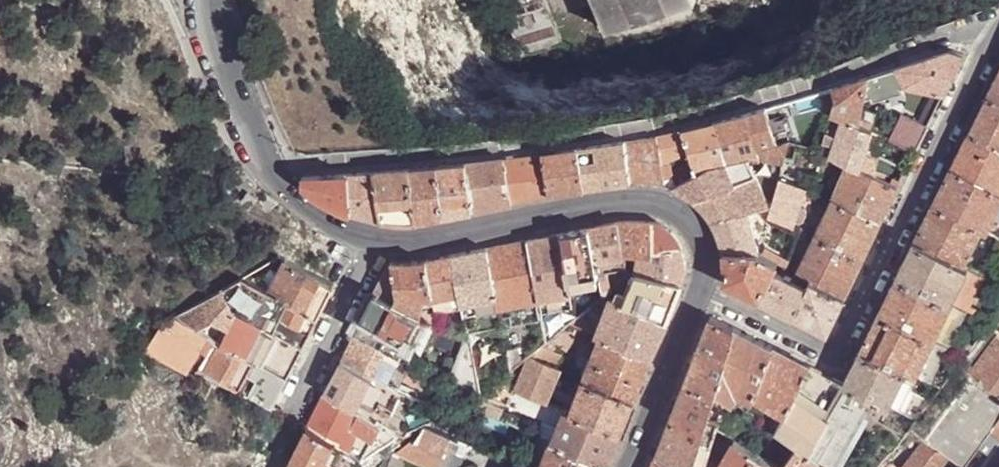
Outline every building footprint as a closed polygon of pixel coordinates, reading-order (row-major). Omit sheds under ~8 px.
[(520,64),(561,50),(543,0),(497,0),(520,64)] [(605,32),(693,0),(594,0),(605,32)] [(901,81),(902,84),(917,87),(932,91),(943,94),(963,53),(953,49),(895,67),(901,81)] [(867,76),(862,94),(901,81),(895,67),(867,76)] [(986,96),(998,102),(998,70),(986,96)] [(867,76),(833,86),(836,97),(832,112),(845,118),(854,122),(859,105),(862,94),(867,76)] [(932,91),(918,121),(927,126),(931,118),(943,94),(932,91)] [(968,132),(998,147),(998,102),(986,96),(968,132)] [(765,104),(713,119),(722,152),(754,143),(774,138),(765,104)] [(859,105),(854,122),(867,128),(870,121),(869,120),(872,111),(859,105)] [(899,112),(887,138),(908,148),(915,151),(927,126),(918,121),(899,112)] [(845,118),(837,135),(866,149),(873,131),(867,128),(854,122),(845,118)] [(713,119),(682,127),(688,150),(689,154),(688,155),(689,160),(669,171),(672,187),(673,187),(724,160),(722,152),(713,119)] [(682,127),(653,133),(663,184),(667,185),(672,187),(669,171),(667,165),(669,164),(667,159),(688,150),(682,127)] [(828,152),(835,156),(848,162),(859,168),(866,149),(837,135),(828,130),(825,141),(832,144),(828,152)] [(951,167),(998,190),(998,147),(968,132),(951,167)] [(624,137),(630,181),(642,181),(663,184),(653,133),(624,137)] [(624,137),(578,144),(583,187),(607,183),(630,181),(624,137)] [(755,148),(757,154),(782,160),(788,141),(787,140),(755,148)] [(782,160),(783,161),(792,163),(797,143),(796,143),(791,142),(788,141),(782,160)] [(754,143),(722,152),(724,160),(746,153),(749,152),(757,154),(755,148),(754,143)] [(543,151),(543,152),(550,194),(570,190),(583,187),(578,144),(543,151)] [(907,169),(911,159),(886,147),(883,156),(907,169)] [(908,148),(905,153),(912,157),(915,151),(908,148)] [(859,168),(875,175),(881,156),(866,149),(859,168)] [(543,152),(504,158),(510,202),(535,197),(550,194),(543,152)] [(755,177),(746,153),(724,160),(673,187),(681,191),(694,201),(755,177)] [(504,157),(465,161),(472,209),(496,204),(510,202),(504,158),(504,157)] [(465,161),(436,164),(443,215),(460,212),(472,209),(465,161)] [(848,162),(832,199),(880,223),(898,187),(892,184),(876,176),(875,175),(859,168),(848,162)] [(436,164),(408,167),(416,221),(431,217),(443,215),(436,164)] [(408,167),(374,170),(381,218),(398,219),(416,221),(408,167)] [(933,203),(982,228),(987,230),(998,205),(998,190),(951,167),(933,203)] [(374,170),(347,172),(350,210),(371,216),(381,218),(374,170)] [(347,172),(303,175),(302,184),(321,198),(331,202),(350,210),(347,172)] [(745,212),(766,207),(762,196),(755,177),(694,201),(700,206),(711,220),(745,212)] [(769,207),(766,217),(791,225),(793,222),(798,206),(804,184),(778,177),(772,196),(769,207)] [(259,199),(248,191),(240,203),(250,211),(259,199)] [(772,196),(762,196),(766,207),(769,207),(772,196)] [(832,199),(798,272),(812,279),(845,296),(863,259),(880,223),(832,199)] [(933,203),(915,240),(964,264),(970,250),(982,228),(933,203)] [(798,206),(793,222),(798,223),(801,222),(804,212),(803,208),(798,206)] [(718,235),(722,253),(761,254),(757,243),(745,212),(711,220),(718,235)] [(646,255),(681,250),(676,241),(670,234),(666,230),(654,221),(639,219),(617,221),(623,258),(629,258),(635,259),(647,259),(646,255)] [(600,225),(590,227),(596,265),(623,260),(623,258),(617,221),(600,225)] [(570,231),(561,232),(573,279),(597,274),(596,265),(590,227),(570,231)] [(797,230),(795,238),(801,240),(803,232),(797,230)] [(539,237),(526,239),(541,298),(575,291),(573,279),(561,232),(539,237)] [(501,244),(486,247),(498,296),(501,307),(541,298),(526,239),(501,244)] [(915,240),(896,276),(950,302),(968,266),(964,264),(915,240)] [(761,254),(773,260),(776,242),(757,243),(761,254)] [(465,251),(452,254),(462,303),(498,296),(486,247),(465,251)] [(636,277),(681,282),(682,277),(683,271),(683,263),(681,250),(646,255),(647,259),(635,259),(636,277)] [(970,250),(964,264),(968,266),(976,270),(982,257),(970,250)] [(723,265),(723,281),(758,298),(771,269),(775,261),(773,260),(761,254),(722,253),(723,258),(723,265)] [(434,257),(426,259),(432,293),(433,298),(462,303),(452,254),(434,257)] [(318,317),(334,285),(286,259),(269,291),(318,317)] [(398,293),(394,301),(417,313),(423,293),(432,293),(426,259),(403,259),(392,260),(398,293)] [(391,260),(375,291),(394,301),(398,293),(392,260),(391,260)] [(624,265),(623,260),(596,265),(608,270),(625,266),(624,265)] [(608,270),(596,265),(597,274),(602,297),(608,291),(611,288),(608,270)] [(950,302),(965,309),(983,274),(976,270),(968,266),(950,302)] [(771,269),(758,298),(794,315),(807,287),(771,269)] [(896,276),(879,311),(932,339),(950,302),(896,276)] [(303,347),(318,317),(269,291),(243,277),(173,317),(200,333),(205,323),(226,334),(237,314),(265,328),(303,347)] [(626,300),(624,305),(667,320),(675,298),(681,282),(636,277),(634,282),(626,300)] [(807,287),(794,315),(827,331),(845,296),(812,279),(807,287)] [(375,291),(357,326),(402,351),(419,314),(417,313),(394,301),(375,291)] [(608,291),(602,297),(611,300),(624,305),(626,300),(608,291)] [(541,298),(501,307),(505,321),(545,313),(541,298)] [(603,319),(596,336),(600,337),(652,358),(661,335),(667,320),(624,305),(611,300),(606,311),(603,319)] [(944,344),(950,348),(968,311),(965,309),(950,302),(932,339),(944,344)] [(592,305),(584,311),(603,319),(606,311),(592,305)] [(879,311),(862,346),(905,368),(915,374),(932,339),(879,311)] [(303,347),(265,328),(237,314),(226,334),(221,344),(248,359),(253,361),(287,378),(303,347)] [(413,357),(415,358),(433,322),(419,314),(402,351),(403,352),(413,357)] [(696,352),(685,380),(713,395),(734,327),(710,316),(696,352)] [(143,351),(187,374),(201,350),(208,337),(200,333),(173,317),(163,322),(143,351)] [(562,322),(554,328),(559,334),(562,332),(567,327),(562,322)] [(402,351),(357,326),(340,359),(397,391),(400,386),(399,385),(389,380),(403,352),(402,351)] [(713,395),(714,396),(732,406),(736,396),(752,403),(773,346),(734,327),(713,395)] [(559,334),(552,340),(569,351),(575,341),(562,332),(559,334)] [(971,372),(980,378),(998,392),(998,335),(971,372)] [(210,347),(213,341),(208,337),(201,350),(206,353),(210,347)] [(600,337),(584,377),(636,398),(645,375),(652,358),(600,337)] [(465,338),(448,376),(479,393),(469,340),(465,338)] [(915,374),(926,379),(944,344),(932,339),(915,374)] [(956,351),(960,352),(965,355),(973,344),(965,339),(956,351)] [(215,349),(218,343),(213,341),(210,347),(215,349)] [(520,341),(510,343),(517,371),(526,363),(520,341)] [(247,374),(253,361),(248,359),(221,344),(218,343),(215,349),(203,373),(238,391),(247,374)] [(773,346),(752,403),(785,418),(795,398),(798,389),(810,364),(773,346)] [(862,346),(844,381),(844,382),(845,383),(875,397),(888,404),(905,368),(862,346)] [(197,370),(203,373),(215,349),(210,347),(206,353),(197,370)] [(535,357),(560,367),(563,360),(543,349),(534,356),(535,357)] [(389,380),(399,385),(413,357),(403,352),(389,380)] [(535,357),(522,388),(547,399),(561,367),(560,367),(535,357)] [(340,359),(324,390),(383,422),(397,391),(340,359)] [(272,408),(287,378),(253,361),(247,374),(257,379),(248,397),(249,397),(272,408)] [(944,381),(955,366),(945,361),(936,377),(944,381)] [(238,391),(248,397),(257,379),(247,374),(238,391)] [(584,377),(572,409),(623,430),(631,411),(636,398),(584,377)] [(930,441),(952,457),(957,461),(964,466),(973,455),(992,431),(998,421),(998,392),(980,378),(930,441)] [(676,403),(671,417),(702,435),(708,417),(714,396),(713,395),(685,380),(676,403)] [(400,386),(397,391),(401,393),(407,383),(403,381),(400,386)] [(506,381),(487,397),(542,417),(552,421),(559,404),(554,401),(547,399),(522,388),(506,381)] [(407,383),(401,393),(423,405),(428,395),(407,383)] [(849,390),(843,402),(866,413),(875,397),(845,383),(843,387),(849,390)] [(828,420),(833,410),(798,389),(795,398),(828,420)] [(324,390),(307,425),(337,441),(343,444),(355,423),(377,434),(383,422),(324,390)] [(558,392),(554,401),(559,404),(564,405),(567,396),(558,392)] [(781,427),(779,432),(798,446),(820,461),(839,426),(828,420),(795,398),(785,418),(781,427)] [(552,421),(557,423),(564,406),(564,405),(559,404),(552,421)] [(557,423),(551,439),(610,464),(618,445),(623,430),(572,409),(564,406),(557,423)] [(914,406),(909,414),(916,418),(922,410),(914,406)] [(820,461),(829,466),(840,466),(848,450),(862,422),(835,407),(833,410),(828,420),(839,426),(820,461)] [(717,422),(716,427),(730,436),(735,426),(719,416),(717,422)] [(542,417),(537,433),(551,439),(557,423),(552,421),(542,417)] [(656,453),(678,466),(692,466),(697,453),(702,435),(671,417),(661,441),(656,453)] [(708,417),(702,435),(711,441),(716,427),(717,422),(708,417)] [(383,422),(377,434),(375,439),(384,443),(389,441),(397,430),(383,422)] [(428,422),(396,449),(439,466),(449,466),(462,437),(428,422)] [(290,459),(305,466),(324,466),(326,463),(337,441),(307,425),(290,459)] [(973,455),(980,461),(986,453),(998,463),(998,436),(992,431),(973,455)] [(702,435),(697,453),(706,458),(711,441),(702,435)] [(540,466),(609,466),(610,464),(551,439),(540,466)] [(906,466),(945,466),(952,457),(930,441),(927,439),(906,466)] [(326,463),(334,466),(353,466),(364,455),(343,444),(337,441),(326,463)] [(734,442),(720,466),(777,466),(734,442)] [(494,443),(491,450),(499,453),(517,461),(524,463),(526,457),(494,443)] [(482,446),(476,460),(496,458),(499,453),(491,450),(482,446)] [(820,461),(798,446),(782,466),(829,466),(820,461)] [(376,466),(439,466),(396,449),(376,466)] [(656,453),(651,466),(678,466),(656,453)] [(964,466),(965,466),(998,466),(998,463),(986,453),(980,461),(973,455),(964,466)]
